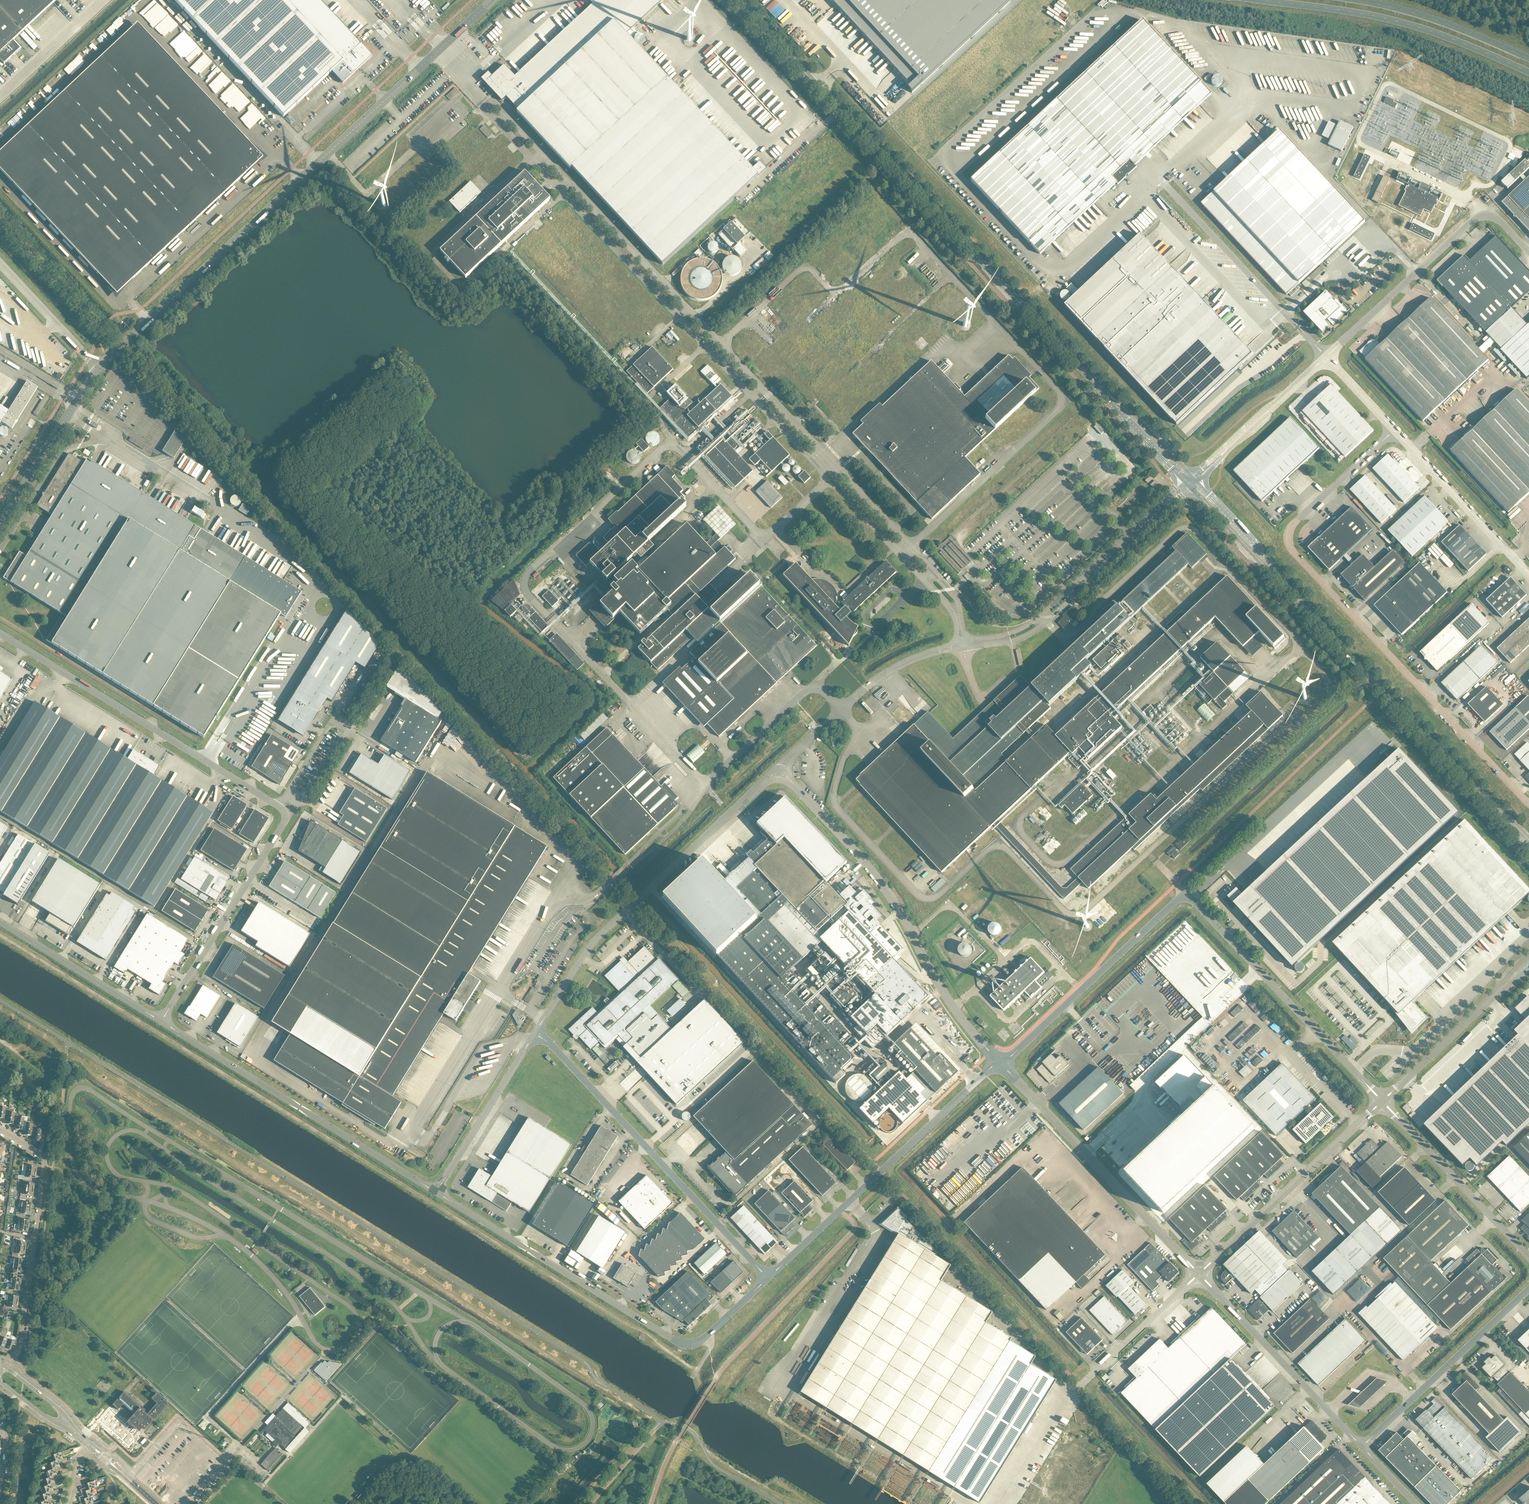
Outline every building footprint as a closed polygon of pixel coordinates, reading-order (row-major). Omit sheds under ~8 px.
[(4,64),(20,49),(13,41),(57,0),(0,0),(0,60),(4,64)] [(283,117),(284,116),(331,72),(333,74),(343,84),(372,56),(367,51),(367,50),(365,48),(365,49),(361,44),(319,0),(174,0),(283,117)] [(515,77),(504,65),(492,76),(489,73),(481,79),(502,102),(507,97),(515,89),(527,102),(519,110),(517,112),(570,169),(572,167),(668,78),(631,39),(637,33),(633,28),(664,0),(598,0),(515,77)] [(910,86),(908,88),(912,93),(1010,2),(1008,0),(831,0),(910,86)] [(1068,29),(1073,25),(1064,15),(1059,19),(1068,29)] [(1118,185),(1136,168),(1134,166),(1211,94),(1141,20),(970,180),(1040,254),(1116,183),(1118,185)] [(0,152),(0,170),(117,294),(263,158),(158,46),(137,24),(0,152)] [(1212,80),(1210,81),(1211,86),(1220,83),(1218,76),(1211,78),(1212,80)] [(668,78),(572,167),(663,265),(758,176),(759,176),(766,169),(760,162),(752,169),(668,78)] [(1394,101),(1386,97),(1384,102),(1395,108),(1397,104),(1393,102),(1394,101)] [(1353,128),(1340,121),(1328,145),(1342,151),(1353,128)] [(481,130),(489,139),(493,134),(485,125),(481,130)] [(1202,204),(1287,295),(1288,293),(1291,296),(1300,288),(1298,285),(1365,222),(1280,131),(1202,204)] [(1364,154),(1354,176),(1360,179),(1371,157),(1364,154)] [(1501,183),(1508,189),(1528,169),(1528,164),(1525,160),(1501,183)] [(466,278),(551,199),(525,172),(440,251),(466,278)] [(1406,191),(1399,206),(1421,217),(1424,210),(1431,213),(1435,205),(1436,206),(1439,202),(1437,201),(1438,200),(1439,200),(1443,193),(1400,172),(1397,179),(1409,185),(1408,187),(1407,186),(1405,191),(1406,191)] [(1382,195),(1390,179),(1384,176),(1372,201),(1372,200),(1378,203),(1382,195)] [(1502,203),(1514,215),(1514,217),(1516,217),(1528,232),(1528,177),(1508,197),(1502,203)] [(460,213),(477,197),(466,186),(449,202),(460,213)] [(737,245),(745,238),(731,223),(724,230),(737,245)] [(1413,223),(1410,230),(1432,240),(1435,234),(1413,223)] [(1075,297),(1065,306),(1098,340),(1156,286),(1173,270),(1141,235),(1080,292),(1072,284),(1067,288),(1075,297)] [(1437,281),(1484,332),(1485,333),(1485,334),(1486,333),(1488,335),(1490,338),(1486,343),(1479,349),(1483,353),(1494,343),(1501,350),(1500,351),(1527,379),(1528,377),(1528,324),(1528,325),(1528,324),(1527,325),(1512,308),(1513,308),(1512,308),(1526,295),(1528,292),(1528,271),(1527,269),(1523,265),(1496,236),(1484,248),(1470,261),(1464,256),(1460,260),(1459,259),(1458,260),(1457,261),(1457,262),(1437,281)] [(721,245),(710,243),(709,252),(719,254),(721,245)] [(769,251),(764,256),(768,260),(773,256),(769,251)] [(759,261),(754,266),(758,271),(763,266),(759,261)] [(1098,340),(1177,425),(1252,354),(1173,270),(1156,286),(1098,340)] [(1311,275),(1302,283),(1306,288),(1315,279),(1311,275)] [(1333,298),(1326,291),(1303,313),(1322,333),(1329,326),(1331,324),(1333,325),(1350,309),(1344,302),(1341,305),(1336,300),(1333,302),(1331,300),(1333,298)] [(1374,338),(1359,351),(1366,359),(1365,360),(1423,422),(1484,365),(1489,360),(1483,353),(1479,349),(1431,298),(1381,345),(1374,338)] [(673,369),(660,355),(652,347),(626,371),(647,394),(673,369)] [(961,389),(957,386),(955,383),(953,385),(931,361),(882,407),(878,410),(876,407),(864,418),(867,421),(863,425),(852,434),(853,435),(932,519),(980,474),(965,458),(1039,389),(1029,378),(1013,361),(1012,360),(1008,356),(964,397),(959,391),(961,389)] [(891,379),(909,361),(904,356),(886,373),(891,379)] [(1268,369),(1274,363),(1270,359),(1264,365),(1268,369)] [(708,365),(701,372),(714,386),(721,380),(708,365)] [(2,423),(12,429),(16,423),(15,423),(17,420),(18,420),(38,388),(27,381),(8,412),(0,407),(0,425),(2,423)] [(720,385),(687,416),(683,411),(693,403),(676,385),(667,394),(671,398),(660,408),(688,438),(732,397),(720,385)] [(1374,431),(1363,420),(1331,385),(1302,412),(1345,457),(1374,431)] [(1519,393),(1516,389),(1450,451),(1508,513),(1528,494),(1528,403),(1519,393)] [(1291,418),(1234,471),(1262,502),(1319,449),(1291,418)] [(176,429),(162,451),(174,458),(186,439),(176,429)] [(761,460),(763,463),(772,472),(790,455),(767,432),(764,435),(769,440),(770,441),(749,460),(755,466),(761,460)] [(1104,433),(1101,436),(1108,443),(1111,441),(1104,433)] [(636,444),(644,452),(649,447),(642,439),(636,444)] [(726,443),(723,439),(705,456),(735,488),(753,471),(734,450),(738,446),(731,439),(726,443)] [(19,552),(3,578),(62,614),(46,640),(87,666),(153,706),(165,714),(203,738),(280,614),(285,617),(301,592),(87,459),(84,463),(69,454),(44,493),(43,493),(42,493),(42,494),(42,495),(43,496),(37,506),(52,515),(27,556),(19,552)] [(1388,455),(1373,469),(1404,503),(1419,488),(1388,455)] [(649,464),(658,473),(661,470),(653,461),(649,464)] [(707,724),(719,737),(790,671),(816,646),(750,574),(710,611),(706,606),(719,594),(709,584),(736,559),(730,553),(732,551),(728,547),(726,549),(725,547),(724,548),(718,541),(736,524),(719,506),(718,506),(717,505),(715,507),(716,508),(703,520),(716,534),(705,544),(687,524),(684,527),(679,531),(656,553),(652,548),(656,544),(651,539),(686,506),(682,502),(685,499),(680,493),(683,490),(672,478),(675,475),(667,467),(654,479),(652,477),(649,476),(649,480),(650,480),(651,481),(618,512),(611,519),(618,526),(616,528),(615,527),(603,538),(609,545),(599,554),(589,543),(576,556),(586,566),(590,563),(607,581),(636,553),(641,558),(645,555),(645,556),(634,566),(632,564),(614,580),(619,585),(616,588),(614,586),(611,590),(614,593),(605,600),(594,611),(607,625),(614,618),(620,613),(640,635),(667,610),(673,616),(646,642),(644,641),(641,643),(643,645),(638,649),(658,670),(693,637),(693,636),(694,635),(700,640),(704,636),(706,638),(700,643),(690,653),(694,658),(682,670),(668,682),(707,724)] [(804,484),(810,478),(804,471),(798,477),(804,484)] [(783,475),(780,479),(787,486),(790,482),(783,475)] [(1381,524),(1397,509),(1365,476),(1350,490),(1381,524)] [(214,493),(220,482),(216,480),(210,490),(214,493)] [(767,481),(756,492),(771,508),(782,498),(767,481)] [(230,500),(230,502),(230,503),(231,504),(232,505),(233,506),(235,507),(236,507),(237,506),(239,506),(240,504),(240,503),(241,502),(241,500),(240,499),(239,498),(238,497),(237,496),(235,496),(234,496),(233,497),(231,498),(231,499),(230,500)] [(1425,497),(1388,531),(1397,540),(1412,556),(1449,522),(1425,497)] [(242,504),(239,510),(246,515),(250,509),(242,504)] [(204,513),(194,507),(191,512),(201,518),(204,513)] [(1355,562),(1347,554),(1372,530),(1352,507),(1319,538),(1308,548),(1329,571),(1340,560),(1344,557),(1351,565),(1355,562)] [(1441,543),(1447,548),(1466,531),(1465,531),(1464,532),(1462,529),(1463,528),(1460,525),(1441,543)] [(1447,548),(1452,554),(1471,536),(1470,538),(1467,535),(1468,534),(1465,531),(1466,531),(1447,548)] [(908,731),(906,733),(892,746),(873,764),(866,770),(856,780),(942,873),(972,844),(975,847),(977,845),(975,842),(994,824),(999,820),(1064,759),(1071,753),(1073,755),(1069,759),(1078,769),(1122,728),(1113,717),(1120,711),(1118,709),(1125,702),(1126,701),(1133,695),(1133,694),(1147,681),(1148,681),(1160,670),(1161,669),(1177,653),(1178,653),(1190,641),(1191,640),(1200,633),(1200,632),(1211,622),(1212,621),(1216,618),(1243,647),(1254,637),(1260,632),(1275,648),(1285,638),(1257,608),(1228,577),(1186,615),(1182,611),(1167,626),(1171,630),(1057,736),(1046,725),(1035,735),(1029,729),(1051,708),(1049,706),(1092,666),(1087,660),(1121,628),(1122,627),(1131,618),(1132,617),(1172,581),(1173,580),(1184,569),(1188,565),(1192,569),(1207,555),(1187,533),(1074,640),(1076,642),(1072,645),(1068,649),(1029,685),(1021,676),(1010,686),(1009,685),(1004,690),(1005,691),(990,705),(983,711),(954,739),(929,712),(908,731)] [(1471,537),(1471,536),(1452,554),(1458,560),(1476,542),(1475,543),(1472,541),(1473,540),(1471,537)] [(1458,560),(1463,565),(1482,548),(1481,548),(1480,549),(1478,546),(1479,545),(1476,542),(1458,560)] [(1468,571),(1484,557),(1486,555),(1486,554),(1485,555),(1483,552),(1484,551),(1481,548),(1482,548),(1463,565),(1468,571)] [(1393,551),(1374,568),(1351,589),(1352,591),(1354,589),(1365,601),(1405,563),(1393,551)] [(1351,589),(1374,568),(1363,555),(1355,562),(1351,565),(1341,575),(1351,586),(1350,588),(1351,589)] [(783,575),(848,646),(853,638),(852,638),(856,634),(857,633),(857,632),(857,631),(857,630),(857,629),(856,629),(846,618),(847,617),(850,618),(851,617),(852,615),(850,614),(851,613),(852,614),(869,597),(874,593),(896,572),(886,562),(841,603),(845,607),(840,611),(835,606),(836,605),(836,604),(836,603),(836,602),(838,602),(838,600),(838,599),(838,597),(837,595),(837,593),(836,591),(835,590),(834,588),(833,586),(832,585),(830,584),(829,583),(827,582),(825,581),(824,580),(822,580),(820,579),(818,579),(816,579),(814,579),(812,579),(811,580),(796,564),(783,575)] [(1374,606),(1391,624),(1401,635),(1447,592),(1420,563),(1374,606)] [(1513,572),(1507,566),(1504,569),(1510,575),(1513,572)] [(1511,578),(1502,586),(1507,592),(1516,584),(1511,578)] [(1507,592),(1510,595),(1512,598),(1521,589),(1516,584),(1507,592)] [(1496,591),(1504,599),(1510,595),(1507,592),(1502,586),(1496,591)] [(1521,589),(1512,598),(1518,603),(1527,595),(1521,589)] [(559,601),(549,590),(542,596),(552,607),(559,601)] [(1496,591),(1491,595),(1499,604),(1504,599),(1496,591)] [(1494,609),(1499,604),(1491,595),(1486,600),(1494,609)] [(1510,595),(1504,599),(1513,608),(1518,603),(1512,598),(1510,595)] [(1504,599),(1499,604),(1507,613),(1513,608),(1504,599)] [(1437,671),(1484,628),(1489,623),(1472,604),(1420,653),(1424,658),(1424,659),(1424,660),(1427,660),(1437,671)] [(1507,613),(1499,604),(1494,609),(1502,618),(1507,613)] [(504,611),(510,617),(516,611),(510,605),(504,611)] [(531,607),(530,608),(525,613),(524,614),(542,632),(549,626),(544,621),(531,607)] [(1064,629),(1080,615),(1074,608),(1072,608),(1068,612),(1068,613),(1058,622),(1064,629)] [(346,610),(277,721),(295,732),(296,731),(303,735),(312,721),(313,722),(327,699),(332,702),(355,663),(365,669),(379,645),(346,610)] [(1523,625),(1518,629),(1524,637),(1528,632),(1528,631),(1523,625)] [(1518,629),(1512,634),(1519,641),(1524,637),(1518,629)] [(879,638),(885,644),(889,641),(883,634),(879,638)] [(1519,641),(1512,634),(1507,639),(1514,646),(1519,641)] [(557,635),(550,641),(577,669),(584,664),(557,635)] [(1519,641),(1526,649),(1528,646),(1528,642),(1524,637),(1519,641)] [(1507,639),(1502,644),(1509,651),(1514,646),(1507,639)] [(1514,646),(1521,654),(1526,649),(1519,641),(1514,646)] [(1113,642),(1093,660),(1101,669),(1108,663),(1111,666),(1124,654),(1113,642)] [(1214,672),(1200,685),(1213,699),(1223,709),(1227,705),(1224,702),(1219,696),(1245,672),(1231,656),(1230,656),(1218,643),(1201,658),(1211,670),(1214,672)] [(1504,656),(1509,651),(1502,644),(1497,649),(1504,656)] [(1457,701),(1484,676),(1497,663),(1481,646),(1441,683),(1457,701)] [(1514,646),(1509,651),(1516,658),(1521,654),(1514,646)] [(1509,651),(1504,656),(1511,663),(1516,658),(1509,651)] [(403,706),(381,741),(416,763),(442,721),(438,719),(442,713),(399,667),(387,686),(386,687),(396,693),(395,694),(396,695),(396,694),(408,702),(405,706),(402,705),(401,706),(403,706)] [(12,679),(0,671),(0,699),(12,679)] [(1503,705),(1486,687),(1468,704),(1472,709),(1477,715),(1478,715),(1485,722),(1503,705)] [(1207,753),(1206,754),(1157,800),(1151,794),(1071,870),(1078,878),(1067,888),(1062,888),(999,820),(994,824),(1064,899),(1082,882),(1089,889),(1133,848),(1135,850),(1200,789),(1202,791),(1283,716),(1280,712),(1261,692),(1257,696),(1254,699),(1246,706),(1252,712),(1221,741),(1220,741),(1214,747),(1207,753)] [(1489,732),(1490,733),(1490,732),(1506,750),(1528,729),(1528,697),(1528,696),(1492,730),(1489,732)] [(186,855),(213,812),(154,776),(127,759),(34,702),(0,757),(0,811),(154,907),(186,855)] [(1205,703),(1197,711),(1207,722),(1215,714),(1205,703)] [(1151,705),(1142,713),(1145,717),(1154,708),(1151,705)] [(806,712),(802,716),(810,724),(814,720),(806,712)] [(587,740),(610,719),(605,713),(582,735),(587,740)] [(553,778),(625,855),(678,805),(607,728),(553,778)] [(265,776),(278,784),(279,785),(283,779),(299,752),(271,735),(251,767),(265,776)] [(1527,742),(1514,754),(1520,761),(1528,770),(1528,744),(1527,742)] [(1237,887),(1227,896),(1292,967),(1458,813),(1399,749),(1243,894),(1237,887)] [(133,750),(127,759),(154,776),(160,766),(133,750)] [(362,754),(350,774),(393,800),(411,771),(385,755),(379,765),(362,754)] [(1115,781),(1120,776),(1114,769),(1108,773),(1115,781)] [(456,1021),(481,981),(469,974),(484,949),(547,846),(428,772),(273,1023),(291,1034),(274,1061),(343,1103),(342,1105),(375,1125),(376,1123),(385,1129),(402,1102),(393,1097),(444,1013),(456,1021)] [(1082,784),(1059,805),(1062,809),(1065,805),(1073,814),(1093,796),(1082,784)] [(388,809),(367,796),(355,789),(340,813),(344,816),(338,825),(367,843),(388,809)] [(247,805),(233,796),(217,821),(232,830),(247,805)] [(761,915),(717,955),(832,1079),(841,1070),(855,1058),(842,1045),(851,1036),(790,970),(823,939),(866,985),(865,986),(869,990),(866,993),(869,996),(872,993),(873,993),(875,995),(882,1002),(909,977),(896,962),(900,957),(898,955),(903,950),(880,925),(866,937),(846,915),(837,924),(832,918),(841,910),(846,905),(846,904),(826,883),(846,863),(785,797),(757,824),(763,831),(760,833),(767,840),(753,853),(751,851),(746,855),(749,858),(750,859),(750,860),(750,861),(757,869),(737,888),(761,915)] [(1045,807),(1039,813),(1047,821),(1052,816),(1045,807)] [(253,843),(265,824),(269,818),(254,809),(239,834),(253,843)] [(1390,1005),(1389,1006),(1390,1006),(1391,1006),(1399,1015),(1399,1014),(1401,1015),(1400,1016),(1402,1019),(1403,1018),(1404,1019),(1403,1020),(1414,1031),(1427,1018),(1428,1019),(1428,1018),(1413,1002),(1508,913),(1528,893),(1528,889),(1465,820),(1333,943),(1390,1005)] [(342,841),(316,825),(311,822),(311,823),(309,822),(299,838),(303,841),(299,852),(325,868),(342,841)] [(207,840),(240,860),(241,861),(241,860),(240,860),(247,849),(214,829),(207,840)] [(0,863),(0,892),(4,894),(3,896),(16,904),(18,905),(50,854),(35,845),(18,834),(0,863)] [(1192,839),(1187,834),(1176,845),(1180,850),(1181,850),(1184,847),(1192,839)] [(1054,837),(1043,847),(1050,855),(1061,844),(1054,837)] [(234,871),(240,860),(207,840),(200,851),(234,871)] [(361,852),(342,841),(325,868),(322,873),(341,885),(361,852)] [(1170,856),(1171,855),(1175,859),(1180,854),(1176,850),(1177,849),(1174,846),(1167,853),(1170,856)] [(208,895),(215,900),(226,883),(219,878),(221,874),(194,857),(181,879),(208,896),(208,895)] [(702,860),(663,897),(717,955),(761,915),(737,888),(757,869),(750,861),(750,860),(750,859),(749,858),(725,880),(721,876),(719,878),(702,860)] [(58,859),(32,902),(50,913),(45,921),(50,924),(50,923),(53,925),(67,934),(71,926),(74,928),(100,885),(58,859)] [(276,873),(276,874),(302,890),(310,876),(310,877),(285,861),(277,874),(276,873)] [(558,874),(560,871),(549,865),(548,868),(558,874)] [(302,890),(276,874),(277,874),(269,887),(294,902),(294,903),(302,890)] [(1224,888),(1235,880),(1231,874),(1220,882),(1224,888)] [(306,911),(307,911),(323,884),(323,885),(310,877),(310,876),(302,890),(294,903),(294,902),(307,910),(306,911)] [(936,892),(947,881),(944,878),(932,888),(936,892)] [(323,884),(307,911),(307,910),(320,918),(335,893),(323,885),(323,884)] [(841,910),(832,918),(837,924),(846,915),(866,937),(880,925),(876,921),(881,917),(871,906),(869,904),(872,901),(860,887),(857,890),(857,889),(854,892),(849,886),(839,895),(847,904),(846,904),(846,905),(841,910)] [(175,889),(168,900),(202,921),(202,920),(208,910),(175,889)] [(76,942),(106,961),(136,912),(133,910),(135,907),(111,892),(109,896),(106,894),(76,942)] [(168,900),(161,911),(195,932),(201,921),(202,922),(202,921),(168,900)] [(310,934),(259,903),(241,931),(258,942),(255,946),(289,967),(310,934)] [(147,914),(136,932),(159,946),(181,960),(184,955),(180,952),(188,940),(147,914)] [(139,977),(149,961),(159,946),(136,932),(114,967),(125,974),(127,969),(139,977)] [(224,959),(275,991),(284,976),(233,944),(224,959)] [(971,956),(971,954),(972,953),(972,952),(972,950),(972,949),(972,948),(971,946),(970,945),(969,945),(968,944),(966,944),(965,944),(963,944),(962,944),(961,945),(960,946),(959,947),(958,948),(958,950),(958,951),(958,953),(959,954),(959,955),(960,956),(961,957),(963,958),(964,958),(966,958),(967,958),(968,957),(970,956),(971,956)] [(181,960),(159,946),(149,961),(168,972),(174,963),(178,965),(181,960)] [(593,1007),(569,1030),(574,1035),(576,1033),(579,1037),(591,1049),(599,1042),(605,1048),(605,1049),(616,1039),(623,1047),(631,1056),(635,1061),(635,1060),(635,1059),(636,1059),(638,1057),(641,1059),(672,1030),(658,1015),(649,1005),(677,979),(659,959),(658,959),(657,961),(656,959),(644,947),(628,962),(627,964),(626,963),(626,964),(625,965),(621,961),(605,976),(620,992),(611,1001),(607,997),(604,1001),(607,1004),(598,1013),(593,1007)] [(824,954),(807,970),(817,981),(820,978),(826,985),(822,988),(830,997),(843,1011),(862,994),(848,979),(839,987),(832,980),(841,971),(824,954)] [(1004,1011),(1021,994),(1027,1000),(1025,1002),(1031,997),(1032,997),(1034,995),(1034,994),(1053,976),(1047,969),(1044,972),(1031,958),(990,996),(1004,1011)] [(264,1009),(275,991),(224,959),(213,977),(264,1009)] [(162,982),(168,972),(149,961),(139,977),(151,984),(149,989),(159,995),(166,985),(162,982)] [(867,1002),(850,1018),(851,1018),(854,1021),(854,1022),(854,1021),(858,1025),(854,1029),(872,1049),(900,1023),(928,997),(909,977),(882,1002),(875,995),(867,1002)] [(193,1019),(196,1021),(200,1014),(207,1018),(220,996),(203,986),(190,1007),(189,1006),(184,1014),(189,1017),(193,1020),(193,1019)] [(821,987),(819,990),(827,999),(830,997),(822,988),(821,987)] [(1424,1125),(1463,1166),(1470,1159),(1477,1166),(1502,1142),(1506,1146),(1528,1124),(1528,997),(1516,1009),(1526,1019),(1525,1020),(1514,1031),(1518,1035),(1508,1044),(1424,1125)] [(683,999),(669,1011),(675,1017),(688,1005),(683,999)] [(635,1060),(635,1061),(637,1062),(676,1105),(677,1105),(690,1093),(744,1042),(705,1000),(672,1030),(641,1059),(638,1057),(636,1059),(635,1059),(635,1060)] [(235,1003),(217,1033),(227,1039),(226,1040),(231,1043),(232,1042),(235,1044),(234,1045),(239,1048),(258,1017),(235,1003)] [(1267,1022),(1272,1017),(1262,1005),(1256,1010),(1267,1022)] [(516,1010),(515,1012),(514,1013),(513,1015),(519,1026),(522,1021),(523,1022),(525,1018),(521,1016),(522,1014),(516,1010)] [(981,1025),(984,1028),(985,1029),(988,1026),(980,1018),(976,1021),(978,1023),(979,1024),(980,1026),(981,1025)] [(932,1061),(905,1033),(891,1046),(909,1065),(915,1071),(910,1075),(905,1070),(901,1073),(928,1101),(936,1093),(958,1072),(940,1053),(932,1061)] [(1233,1042),(1238,1038),(1234,1033),(1229,1037),(1233,1042)] [(596,1046),(592,1049),(599,1056),(603,1053),(597,1047),(596,1046)] [(969,1061),(972,1058),(969,1055),(963,1060),(966,1063),(969,1061)] [(1043,1063),(1037,1069),(1049,1083),(1069,1064),(1061,1055),(1056,1059),(1049,1066),(1045,1061),(1045,1060),(1042,1062),(1043,1063)] [(1211,1093),(1126,1173),(1164,1213),(1254,1128),(1216,1088),(1185,1055),(1156,1083),(1160,1088),(1181,1110),(1186,1115),(1211,1092),(1211,1093)] [(866,1070),(877,1082),(889,1071),(878,1059),(866,1070)] [(617,1060),(607,1069),(610,1072),(619,1064),(616,1061),(617,1060)] [(713,1173),(713,1172),(736,1196),(743,1189),(744,1189),(745,1188),(745,1187),(747,1185),(812,1125),(753,1061),(693,1116),(726,1152),(720,1158),(719,1157),(717,1159),(718,1160),(714,1164),(713,1163),(708,1168),(713,1173)] [(1315,1109),(1314,1109),(1310,1105),(1316,1099),(1283,1063),(1243,1100),(1277,1136),(1308,1106),(1313,1111),(1293,1130),(1306,1144),(1334,1117),(1321,1103),(1315,1109)] [(1099,1067),(1059,1104),(1084,1130),(1124,1094),(1099,1067)] [(633,1086),(636,1082),(634,1080),(636,1078),(633,1075),(636,1072),(635,1070),(621,1083),(624,1087),(629,1082),(633,1086)] [(903,1124),(928,1101),(901,1073),(900,1071),(859,1109),(873,1123),(888,1108),(903,1124)] [(869,1097),(871,1095),(872,1092),(872,1090),(872,1087),(872,1084),(871,1082),(870,1080),(868,1078),(866,1076),(863,1075),(861,1074),(858,1074),(855,1075),(853,1075),(850,1077),(848,1079),(847,1081),(846,1083),(845,1086),(845,1089),(845,1091),(846,1094),(848,1096),(850,1098),(852,1100),(854,1101),(857,1101),(859,1102),(862,1101),(865,1100),(867,1099),(869,1097)] [(8,1120),(9,1112),(9,1108),(0,1106),(0,1118),(1,1118),(4,1118),(4,1119),(8,1120)] [(694,1106),(689,1111),(693,1115),(698,1110),(694,1106)] [(18,1118),(18,1113),(9,1112),(8,1120),(7,1123),(8,1123),(8,1124),(9,1124),(10,1123),(13,1124),(13,1125),(17,1125),(18,1118)] [(19,1130),(26,1131),(27,1123),(27,1119),(28,1117),(22,1116),(22,1118),(18,1118),(17,1125),(16,1129),(17,1129),(18,1130),(19,1129),(19,1130)] [(481,1195),(484,1197),(506,1211),(512,1202),(529,1213),(572,1144),(529,1118),(492,1177),(480,1169),(468,1187),(481,1195)] [(37,1122),(31,1121),(32,1119),(27,1119),(27,1123),(26,1131),(25,1134),(26,1134),(26,1135),(27,1135),(28,1135),(35,1136),(36,1129),(37,1122)] [(606,1137),(609,1131),(601,1126),(597,1132),(606,1137)] [(40,1141),(44,1142),(46,1128),(40,1127),(40,1129),(36,1129),(35,1136),(34,1140),(35,1140),(36,1141),(37,1140),(41,1141),(40,1141)] [(606,1137),(614,1143),(618,1136),(609,1131),(606,1137)] [(606,1137),(597,1132),(593,1138),(602,1143),(606,1137)] [(1262,1132),(1250,1143),(1276,1171),(1284,1164),(1280,1159),(1284,1156),(1262,1132)] [(1513,1147),(1528,1164),(1528,1133),(1513,1147)] [(823,1145),(847,1170),(856,1162),(831,1136),(823,1145)] [(602,1143),(610,1149),(614,1143),(606,1137),(602,1143)] [(602,1143),(593,1138),(590,1144),(598,1150),(602,1143)] [(1382,1180),(1380,1177),(1402,1156),(1388,1142),(1381,1148),(1372,1139),(1357,1153),(1366,1163),(1357,1172),(1372,1188),(1382,1180)] [(598,1150),(606,1155),(610,1149),(602,1143),(598,1150)] [(1268,1179),(1276,1171),(1250,1143),(1238,1154),(1260,1178),(1264,1174),(1268,1179)] [(598,1150),(590,1144),(586,1150),(594,1156),(598,1150)] [(836,1183),(803,1147),(789,1160),(822,1196),(836,1183)] [(594,1156),(586,1150),(582,1157),(590,1162),(594,1156)] [(594,1156),(603,1161),(606,1155),(598,1150),(594,1156)] [(1257,1181),(1260,1178),(1238,1154),(1226,1165),(1253,1193),(1261,1186),(1257,1181)] [(590,1162),(599,1167),(603,1161),(594,1156),(590,1162)] [(1509,1156),(1487,1176),(1499,1189),(1521,1168),(1509,1156)] [(23,1162),(23,1165),(27,1165),(26,1171),(36,1172),(37,1167),(32,1166),(33,1160),(28,1157),(28,1162),(23,1162)] [(590,1162),(582,1157),(578,1163),(587,1168),(590,1162)] [(587,1168),(595,1173),(599,1167),(590,1162),(587,1168)] [(587,1168),(578,1163),(575,1169),(583,1174),(587,1168)] [(1245,1201),(1253,1193),(1226,1165),(1214,1176),(1237,1200),(1241,1197),(1245,1201)] [(1341,1166),(1312,1194),(1351,1235),(1337,1248),(1358,1271),(1402,1230),(1341,1166)] [(1046,1310),(1075,1283),(1081,1289),(1090,1281),(1084,1275),(1105,1255),(1022,1167),(964,1222),(1046,1310)] [(1378,1192),(1393,1208),(1420,1183),(1405,1167),(1378,1192)] [(583,1174),(591,1179),(595,1173),(587,1168),(583,1174)] [(1499,1189),(1510,1201),(1528,1183),(1528,1177),(1521,1168),(1499,1189)] [(571,1175),(579,1180),(583,1174),(575,1169),(571,1175)] [(18,1175),(18,1179),(23,1179),(29,1180),(31,1180),(32,1177),(36,1178),(36,1172),(26,1171),(25,1176),(21,1175),(18,1175)] [(583,1174),(579,1180),(587,1185),(591,1179),(583,1174)] [(647,1175),(618,1201),(645,1230),(673,1203),(647,1175)] [(24,1185),(24,1188),(34,1190),(35,1184),(28,1183),(29,1180),(23,1179),(22,1185),(24,1185)] [(809,1205),(813,1201),(794,1181),(781,1193),(804,1217),(813,1209),(809,1205)] [(595,1205),(559,1183),(533,1225),(569,1247),(595,1205)] [(1436,1201),(1420,1183),(1393,1208),(1409,1226),(1436,1201)] [(1510,1201),(1520,1212),(1528,1203),(1528,1183),(1510,1201)] [(1205,1185),(1188,1202),(1169,1219),(1188,1238),(1184,1243),(1192,1251),(1200,1243),(1196,1239),(1208,1228),(1212,1232),(1228,1217),(1224,1213),(1228,1209),(1205,1185)] [(33,1195),(34,1190),(24,1188),(23,1191),(21,1191),(20,1196),(26,1197),(27,1194),(33,1195)] [(754,1204),(767,1217),(781,1203),(769,1190),(754,1204)] [(21,1204),(21,1207),(31,1209),(32,1203),(26,1202),(26,1199),(20,1198),(19,1204),(21,1204)] [(1492,1265),(1498,1260),(1497,1259),(1497,1260),(1487,1250),(1488,1249),(1486,1251),(1485,1250),(1484,1249),(1484,1248),(1480,1248),(1480,1249),(1479,1249),(1478,1250),(1476,1248),(1476,1249),(1477,1249),(1466,1259),(1466,1258),(1466,1259),(1471,1264),(1451,1283),(1430,1261),(1469,1225),(1446,1200),(1383,1258),(1451,1330),(1505,1279),(1492,1265)] [(767,1217),(781,1232),(784,1236),(793,1228),(792,1227),(793,1226),(793,1225),(792,1224),(793,1224),(791,1222),(795,1218),(781,1203),(767,1217)] [(598,1209),(605,1213),(608,1207),(602,1204),(598,1209)] [(731,1218),(741,1229),(754,1217),(744,1206),(731,1218)] [(16,1212),(16,1215),(18,1216),(24,1216),(23,1216),(23,1215),(25,1216),(26,1215),(26,1214),(31,1214),(31,1209),(21,1207),(19,1207),(18,1212),(16,1212)] [(896,1233),(897,1232),(899,1233),(895,1239),(874,1274),(838,1330),(800,1392),(929,1471),(980,1503),(1056,1380),(1030,1364),(1035,1357),(1010,1341),(1011,1338),(986,1322),(992,1312),(941,1281),(950,1265),(934,1255),(936,1252),(938,1254),(938,1253),(905,1218),(906,1217),(898,1209),(897,1209),(897,1210),(881,1224),(896,1233)] [(1319,1238),(1294,1211),(1272,1232),(1297,1258),(1319,1238)] [(705,1239),(681,1213),(669,1224),(667,1230),(663,1229),(661,1235),(658,1234),(656,1240),(652,1239),(650,1245),(647,1244),(645,1251),(641,1250),(639,1256),(659,1277),(665,1276),(665,1272),(671,1271),(670,1267),(677,1265),(676,1262),(682,1260),(681,1256),(688,1255),(687,1251),(693,1250),(705,1239)] [(1522,1220),(1525,1224),(1520,1228),(1528,1236),(1527,1238),(1528,1240),(1528,1214),(1522,1220)] [(19,1219),(18,1225),(29,1226),(30,1220),(23,1220),(24,1216),(18,1216),(17,1219),(19,1219)] [(576,1252),(603,1269),(625,1232),(599,1216),(576,1252)] [(741,1229),(751,1240),(764,1228),(754,1217),(741,1229)] [(28,1232),(29,1226),(18,1225),(18,1227),(18,1230),(12,1229),(11,1233),(21,1235),(21,1231),(28,1232)] [(778,1242),(764,1228),(751,1240),(765,1254),(778,1242)] [(1222,1276),(1222,1277),(1222,1278),(1222,1279),(1223,1280),(1226,1284),(1225,1285),(1226,1285),(1235,1277),(1251,1294),(1255,1290),(1262,1296),(1261,1297),(1289,1271),(1288,1271),(1282,1264),(1287,1260),(1260,1231),(1224,1265),(1227,1269),(1224,1272),(1223,1273),(1223,1274),(1222,1274),(1222,1275),(1222,1276)] [(20,1242),(20,1239),(13,1238),(13,1241),(16,1242),(15,1247),(26,1248),(27,1243),(20,1242)] [(716,1243),(694,1263),(704,1274),(727,1254),(717,1244),(718,1244),(716,1243)] [(1151,1243),(1128,1265),(1153,1291),(1160,1284),(1157,1281),(1163,1275),(1169,1282),(1179,1272),(1170,1262),(1167,1265),(1155,1253),(1156,1251),(1150,1244),(1151,1243)] [(25,1254),(26,1248),(15,1247),(15,1252),(12,1252),(12,1255),(18,1256),(18,1253),(25,1254)] [(1337,1248),(1324,1260),(1346,1283),(1358,1271),(1337,1248)] [(850,1259),(851,1260),(852,1260),(858,1250),(856,1249),(850,1259)] [(14,1259),(13,1264),(23,1266),(24,1260),(18,1259),(18,1256),(12,1255),(12,1258),(12,1259),(14,1259)] [(1333,1294),(1346,1283),(1324,1260),(1312,1272),(1333,1294)] [(734,1261),(722,1272),(732,1283),(743,1273),(736,1265),(736,1264),(734,1261)] [(637,1273),(622,1263),(613,1278),(628,1287),(637,1273)] [(9,1268),(9,1272),(16,1273),(18,1274),(18,1271),(23,1271),(23,1266),(13,1264),(11,1264),(10,1268),(9,1268)] [(1118,1296),(1135,1314),(1146,1304),(1129,1286),(1134,1281),(1123,1270),(1106,1286),(1117,1297),(1118,1296)] [(1248,1309),(1248,1310),(1249,1310),(1256,1316),(1255,1317),(1258,1320),(1263,1316),(1262,1315),(1264,1314),(1264,1315),(1269,1310),(1268,1309),(1270,1308),(1274,1312),(1293,1294),(1303,1284),(1290,1270),(1289,1271),(1261,1297),(1260,1298),(1261,1298),(1259,1300),(1259,1299),(1248,1309)] [(675,1283),(703,1313),(711,1305),(709,1302),(713,1298),(688,1271),(675,1283)] [(732,1283),(722,1272),(710,1282),(721,1293),(729,1285),(730,1285),(732,1283)] [(6,1279),(5,1283),(7,1283),(10,1283),(21,1285),(21,1279),(17,1279),(17,1276),(15,1275),(8,1274),(8,1279),(6,1279)] [(1360,1315),(1403,1360),(1410,1354),(1411,1355),(1414,1352),(1413,1351),(1438,1327),(1395,1282),(1360,1315)] [(6,1288),(6,1292),(13,1293),(13,1290),(20,1291),(21,1285),(10,1283),(9,1289),(6,1288)] [(703,1313),(675,1283),(655,1302),(663,1310),(682,1322),(684,1320),(689,1325),(703,1313)] [(311,1288),(310,1288),(300,1296),(300,1297),(300,1296),(315,1315),(326,1307),(325,1306),(325,1307),(310,1288),(311,1288)] [(5,1300),(8,1301),(18,1302),(19,1296),(12,1296),(13,1293),(6,1292),(5,1291),(4,1295),(5,1295),(5,1300)] [(1124,1325),(1125,1324),(1126,1323),(1126,1324),(1128,1322),(1104,1296),(1090,1310),(1113,1335),(1115,1333),(1116,1333),(1116,1332),(1117,1331),(1117,1330),(1118,1329),(1119,1329),(1119,1328),(1121,1327),(1121,1326),(1122,1326),(1124,1325)] [(1304,1305),(1274,1333),(1293,1353),(1329,1319),(1311,1299),(1307,1303),(1304,1305)] [(18,1308),(18,1302),(8,1301),(7,1304),(4,1303),(3,1309),(11,1310),(11,1307),(18,1308)] [(1137,1378),(1121,1393),(1122,1394),(1156,1430),(1200,1477),(1275,1406),(1231,1359),(1235,1355),(1246,1344),(1243,1340),(1212,1308),(1169,1348),(1160,1339),(1143,1355),(1135,1362),(1128,1369),(1137,1378)] [(1053,1314),(1059,1320),(1063,1316),(1057,1310),(1053,1314)] [(1096,1346),(1103,1340),(1082,1318),(1066,1332),(1087,1355),(1093,1349),(1098,1349),(1099,1349),(1096,1346)] [(1298,1364),(1319,1386),(1366,1341),(1345,1319),(1298,1364)] [(2,1340),(0,1345),(0,1346),(5,1348),(9,1335),(6,1334),(7,1331),(2,1329),(1,1332),(0,1335),(0,1340),(2,1340)] [(1518,1340),(1528,1352),(1528,1330),(1518,1340)] [(9,1335),(5,1348),(10,1350),(12,1344),(16,1345),(17,1338),(9,1335)] [(1490,1357),(1489,1357),(1488,1358),(1487,1359),(1486,1360),(1485,1361),(1484,1362),(1484,1363),(1484,1362),(1486,1364),(1482,1368),(1491,1378),(1493,1376),(1499,1383),(1497,1384),(1500,1388),(1497,1391),(1528,1425),(1528,1391),(1511,1372),(1509,1373),(1503,1367),(1505,1365),(1495,1355),(1491,1359),(1490,1357)] [(326,1381),(327,1380),(342,1364),(329,1361),(328,1363),(325,1360),(323,1363),(321,1362),(323,1363),(322,1364),(321,1365),(319,1368),(316,1370),(319,1373),(322,1375),(324,1378),(327,1380),(326,1381)] [(1503,1422),(1484,1401),(1475,1391),(1479,1387),(1479,1388),(1465,1372),(1466,1371),(1461,1375),(1461,1376),(1460,1376),(1460,1378),(1459,1379),(1460,1381),(1461,1382),(1461,1383),(1463,1384),(1452,1394),(1489,1434),(1486,1437),(1500,1452),(1522,1432),(1508,1417),(1503,1422)] [(124,1392),(123,1393),(119,1397),(121,1399),(119,1401),(117,1399),(112,1405),(118,1410),(123,1404),(134,1414),(133,1414),(129,1419),(127,1421),(136,1430),(139,1432),(143,1427),(145,1429),(153,1420),(154,1421),(169,1404),(156,1393),(151,1398),(157,1403),(147,1414),(140,1408),(141,1407),(124,1392)] [(1472,1479),(1484,1467),(1494,1458),(1445,1407),(1436,1397),(1431,1402),(1432,1402),(1434,1404),(1427,1411),(1426,1410),(1416,1420),(1423,1428),(1472,1479)] [(276,1416),(273,1413),(265,1422),(268,1425),(264,1429),(276,1440),(275,1441),(279,1445),(280,1444),(286,1449),(310,1422),(311,1422),(289,1402),(276,1416)] [(110,1408),(99,1420),(129,1447),(139,1436),(135,1432),(136,1430),(127,1421),(125,1423),(115,1414),(116,1413),(110,1408)] [(1321,1429),(1319,1428),(1319,1427),(1318,1426),(1316,1424),(1315,1424),(1315,1423),(1314,1423),(1315,1422),(1313,1421),(1312,1421),(1312,1420),(1311,1421),(1310,1421),(1309,1423),(1308,1423),(1305,1427),(1304,1427),(1264,1464),(1261,1461),(1262,1459),(1258,1457),(1258,1455),(1254,1453),(1247,1446),(1207,1484),(1226,1503),(1266,1503),(1325,1448),(1320,1443),(1321,1443),(1322,1443),(1323,1442),(1323,1441),(1324,1440),(1325,1440),(1326,1438),(1327,1437),(1327,1436),(1327,1435),(1325,1434),(1324,1433),(1324,1432),(1322,1431),(1321,1431),(1321,1429)] [(1379,1450),(1431,1503),(1448,1503),(1453,1499),(1458,1494),(1461,1491),(1415,1444),(1420,1440),(1412,1432),(1404,1440),(1400,1436),(1397,1433),(1379,1450)] [(260,1455),(267,1449),(258,1441),(252,1447),(260,1455)] [(264,1461),(261,1464),(268,1471),(283,1454),(281,1453),(280,1454),(278,1452),(279,1451),(276,1448),(272,1452),(270,1453),(270,1454),(265,1460),(265,1459),(263,1461),(264,1461)] [(68,1450),(53,1454),(56,1461),(63,1459),(62,1455),(70,1452),(69,1449),(68,1450)] [(1281,1503),(1337,1503),(1365,1477),(1339,1449),(1281,1503)] [(66,1458),(63,1459),(56,1461),(50,1462),(53,1469),(60,1467),(59,1463),(67,1461),(66,1458)] [(50,1477),(57,1475),(56,1472),(64,1469),(63,1466),(60,1467),(53,1469),(48,1471),(50,1477)] [(62,1474),(57,1475),(50,1477),(46,1479),(48,1485),(56,1483),(54,1479),(63,1477),(62,1474)] [(1337,1503),(1391,1503),(1365,1477),(1337,1503)] [(85,1491),(93,1489),(97,1487),(95,1480),(87,1483),(88,1487),(80,1489),(81,1492),(85,1491)] [(60,1481),(56,1483),(48,1485),(44,1486),(46,1493),(54,1491),(53,1487),(61,1484),(60,1481)] [(58,1489),(54,1491),(46,1493),(42,1494),(44,1501),(52,1498),(51,1495),(59,1492),(58,1489)] [(84,1499),(92,1496),(95,1495),(93,1489),(85,1491),(87,1494),(78,1497),(79,1500),(84,1499)] [(940,1503),(943,1499),(922,1489),(920,1494),(940,1503)] [(1519,1499),(1523,1503),(1524,1503),(1528,1500),(1528,1490),(1519,1499)]
